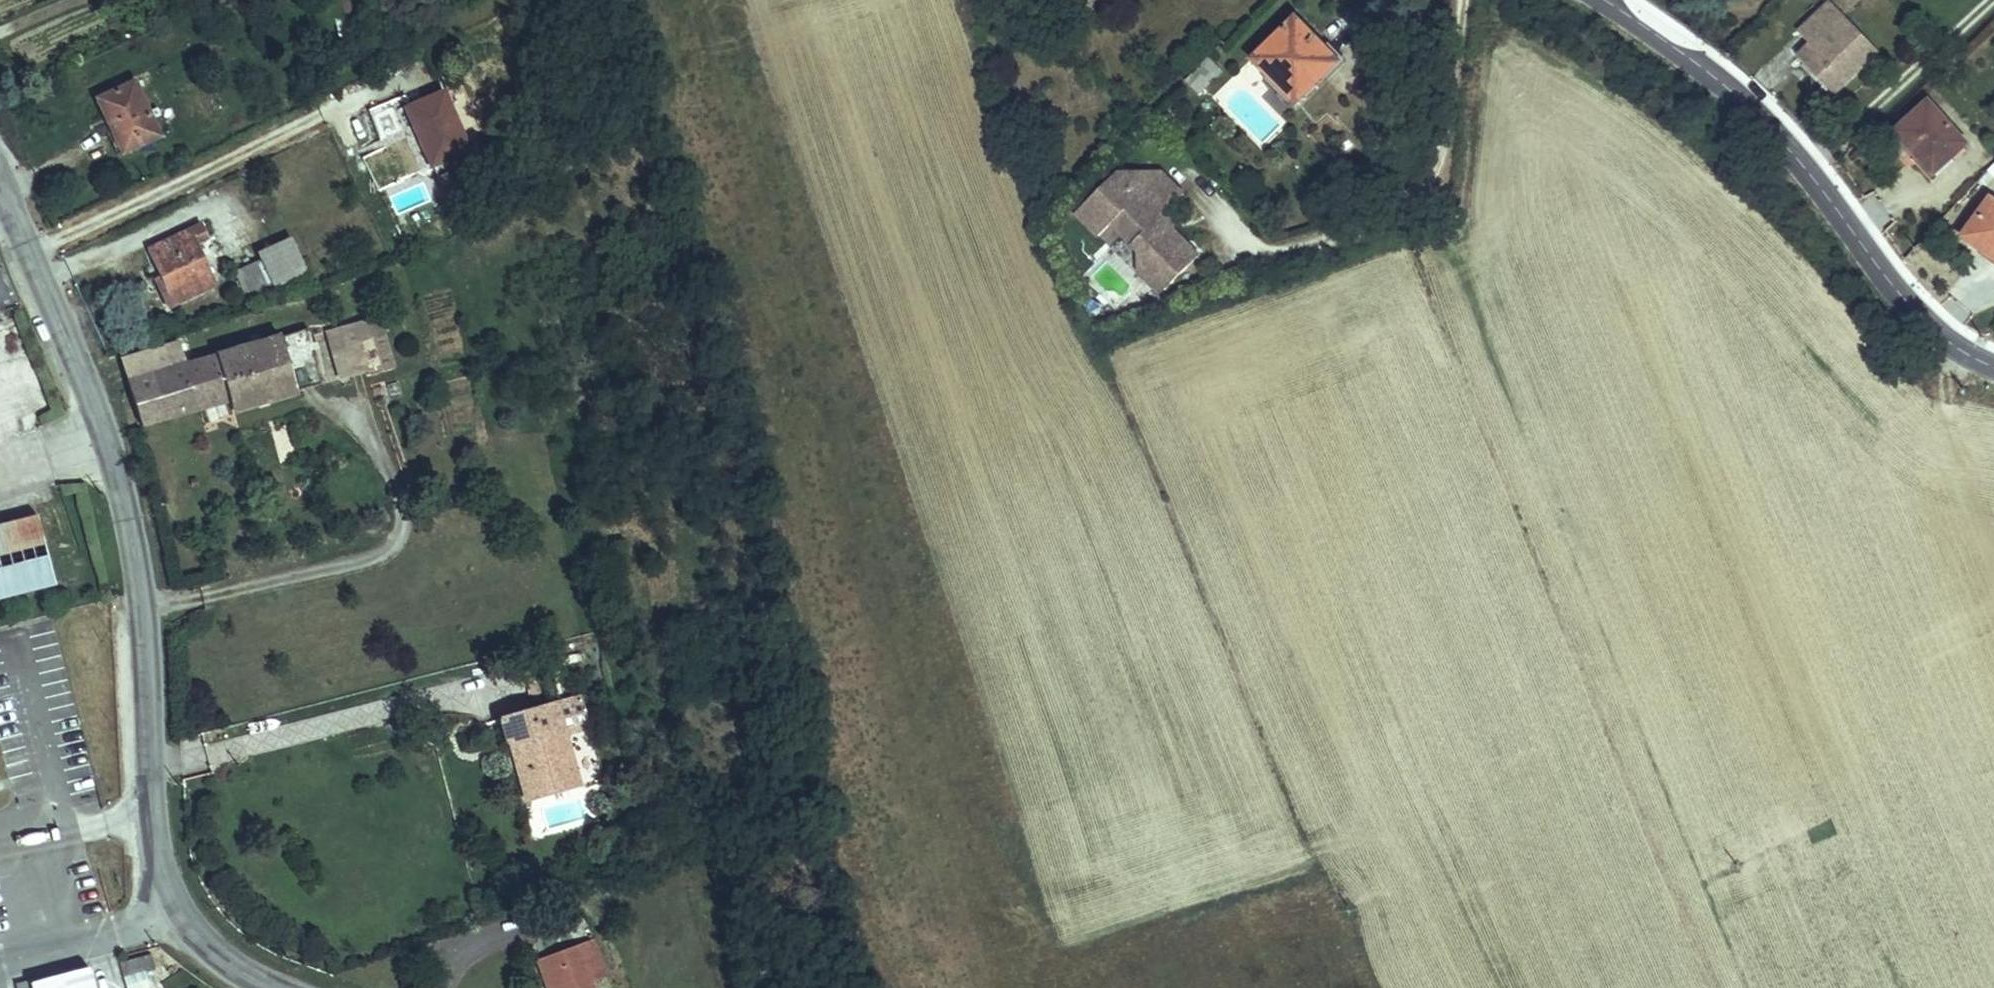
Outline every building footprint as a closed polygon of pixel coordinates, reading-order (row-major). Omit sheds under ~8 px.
[(1816,0),(1808,0),(1786,21),(1803,38),(1788,52),(1822,85),(1862,44),(1816,0)] [(1277,96),(1321,53),(1276,5),(1232,48),(1277,96)] [(1200,92),(1223,71),(1213,60),(1190,81),(1200,92)] [(1951,121),(1913,83),(1882,114),(1904,135),(1897,142),(1918,163),(1941,140),(1936,136),(1951,121)] [(429,168),(473,150),(446,86),(402,104),(429,168)] [(134,149),(109,94),(70,112),(84,145),(92,142),(101,164),(134,149)] [(426,174),(400,112),(361,128),(388,190),(426,174)] [(1136,208),(1154,190),(1134,170),(1111,193),(1091,173),(1051,213),(1071,234),(1084,222),(1110,247),(1109,265),(1113,269),(1130,267),(1139,276),(1155,260),(1156,251),(1146,242),(1153,234),(1143,224),(1132,227),(1124,220),(1136,208)] [(1973,179),(1942,212),(1988,253),(1993,246),(1993,198),(1973,179)] [(1132,227),(1143,224),(1143,215),(1136,208),(1124,220),(1132,227)] [(1167,248),(1153,234),(1146,242),(1156,251),(1155,260),(1167,248)] [(274,289),(309,274),(292,235),(257,250),(274,289)] [(179,257),(175,242),(121,265),(136,300),(129,303),(137,322),(185,303),(168,262),(179,257)] [(1130,267),(1113,269),(1129,286),(1139,276),(1130,267)] [(261,299),(250,270),(208,287),(219,315),(261,299)] [(328,323),(333,339),(370,327),(366,312),(328,323)] [(370,327),(333,339),(344,373),(380,361),(370,327)] [(294,329),(164,370),(158,351),(104,370),(122,427),(210,401),(214,414),(278,394),(265,348),(296,339),(294,329)] [(265,348),(278,394),(309,383),(296,339),(265,348)] [(0,514),(0,589),(53,574),(34,505),(0,514)] [(553,691),(500,703),(505,725),(514,723),(527,783),(572,773),(553,691)] [(519,785),(527,783),(514,723),(505,725),(519,785)] [(511,987),(512,987),(561,987),(555,970),(570,966),(557,927),(539,933),(543,945),(509,955),(519,983),(511,987)] [(150,955),(124,963),(127,975),(154,969),(150,955)] [(30,983),(31,987),(93,987),(88,968),(30,983)]
